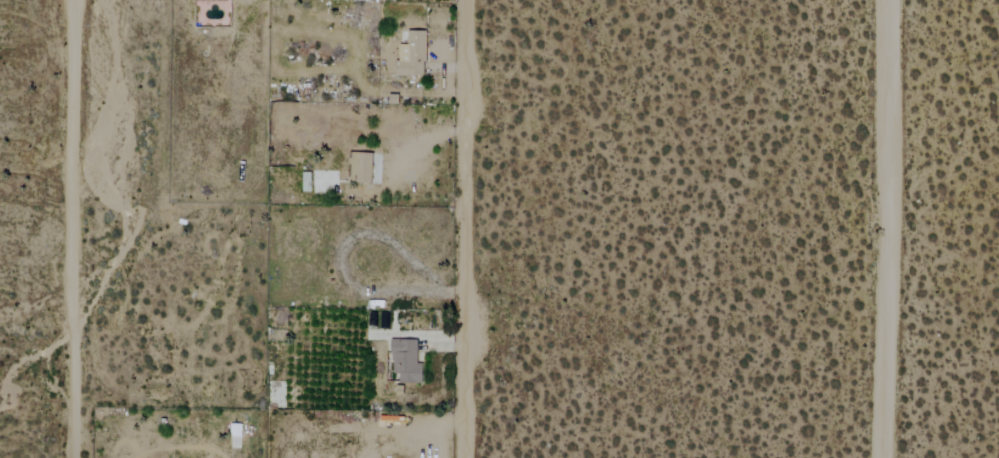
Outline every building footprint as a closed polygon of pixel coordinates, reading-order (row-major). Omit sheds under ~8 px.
[(397,76),(422,75),(422,62),(429,62),(428,31),(409,31),(410,46),(402,46),(403,60),(397,60),(397,76)] [(373,183),(374,154),(350,153),(350,182),(373,183)] [(312,173),(304,173),(305,192),(313,192),(312,173)] [(424,383),(424,364),(419,364),(419,340),(394,340),(394,374),(401,374),(401,383),(424,383)]
